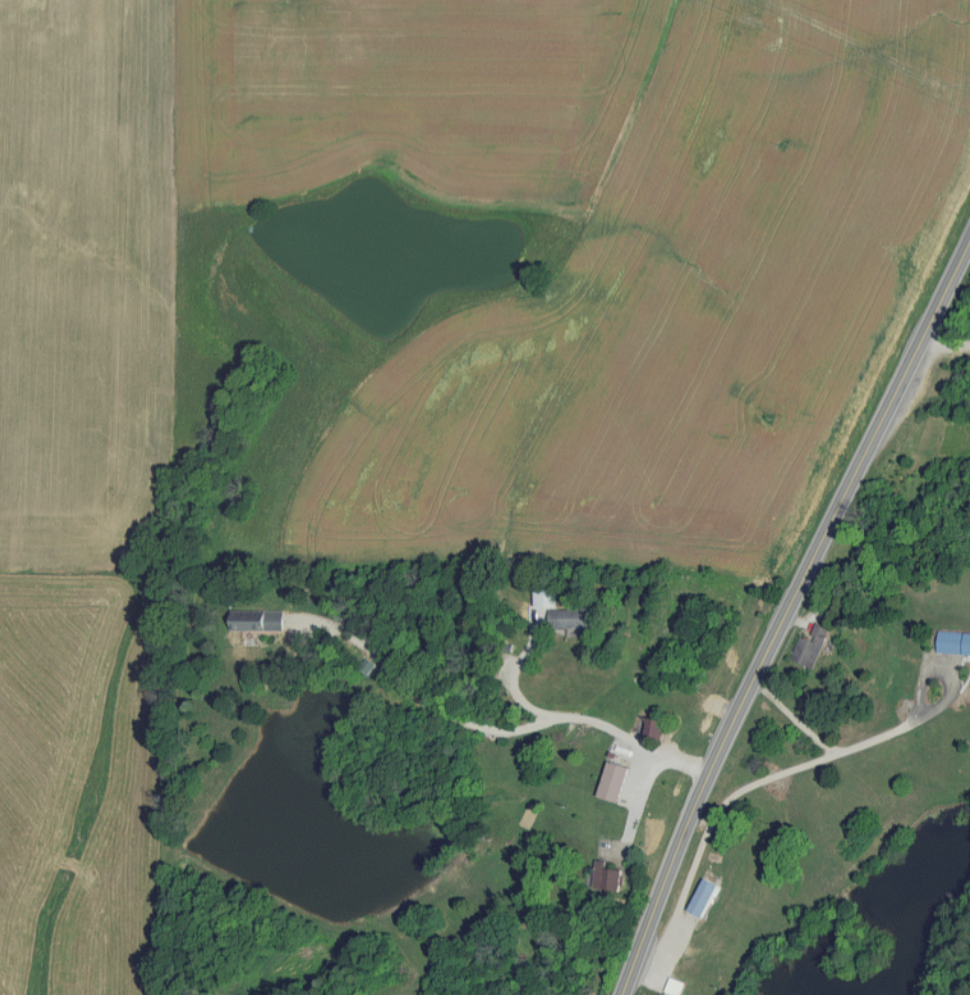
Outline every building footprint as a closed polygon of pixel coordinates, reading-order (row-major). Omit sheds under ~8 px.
[(551,627),(593,628),(593,608),(556,608),(557,588),(535,588),(535,606),(552,606),(551,627)] [(232,609),(232,630),(289,630),(289,609),(232,609)] [(811,638),(801,634),(793,659),(816,667),(831,625),(818,620),(811,638)] [(939,631),(938,652),(969,654),(969,633),(939,631)] [(641,734),(665,734),(665,717),(641,717),(641,734)] [(620,803),(631,767),(610,761),(599,796),(620,803)] [(625,866),(596,862),(593,886),(622,890),(625,866)] [(705,917),(721,884),(705,876),(689,909),(705,917)] [(687,983),(673,977),(665,994),(682,994),(687,983)]
